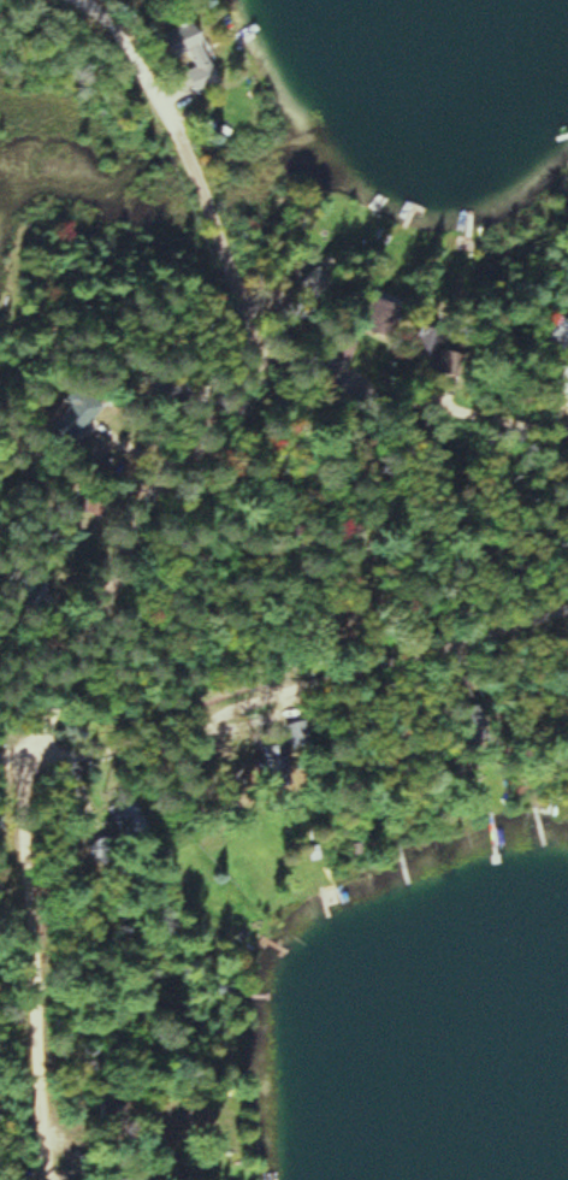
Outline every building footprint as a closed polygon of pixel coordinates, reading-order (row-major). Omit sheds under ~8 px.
[(170,32),(178,59),(195,54),(200,69),(194,71),(201,95),(224,87),(205,22),(170,32)] [(556,314),(551,343),(567,346),(567,316),(556,314)] [(108,402),(79,385),(52,432),(81,449),(108,402)] [(264,778),(294,783),(298,760),(268,755),(264,778)] [(113,809),(124,831),(95,845),(106,867),(132,855),(125,839),(151,827),(137,798),(113,809)]
